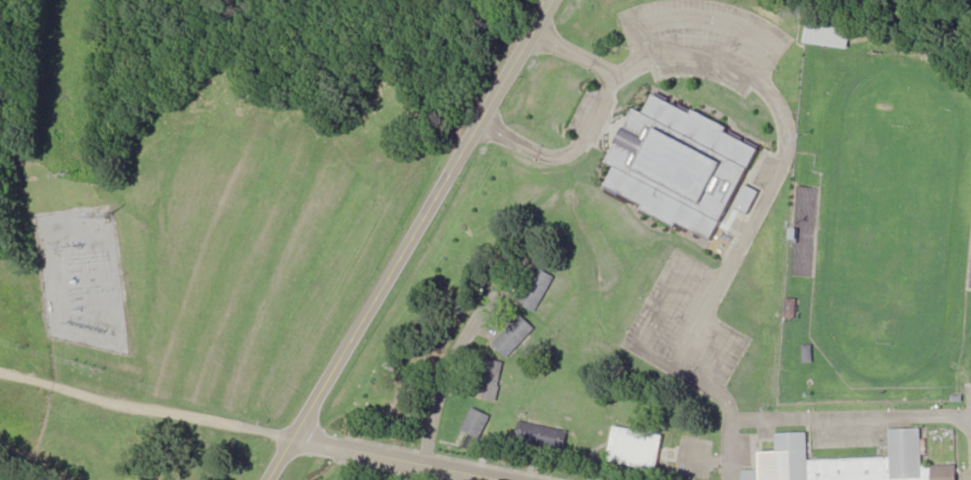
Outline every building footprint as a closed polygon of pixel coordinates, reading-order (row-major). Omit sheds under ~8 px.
[(809,23),(807,43),(851,49),(853,29),(809,23)] [(763,148),(658,90),(644,114),(638,111),(610,162),(618,167),(606,189),(709,246),(763,148)] [(539,268),(556,277),(537,312),(519,303),(539,268)] [(797,300),(787,300),(787,319),(797,319),(797,300)] [(521,315),(494,344),(508,358),(535,329),(521,315)] [(484,357),(503,361),(495,401),(484,398),(487,383),(479,381),(484,357)] [(473,408),(492,416),(476,453),(458,445),(473,408)] [(522,420),(518,441),(564,452),(569,431),(522,420)] [(663,436),(656,470),(609,461),(616,427),(663,436)] [(891,430),(892,458),(809,461),(809,432),(776,433),(776,449),(759,449),(760,469),(744,470),(744,479),(957,479),(956,465),(923,466),(922,429),(891,430)]
